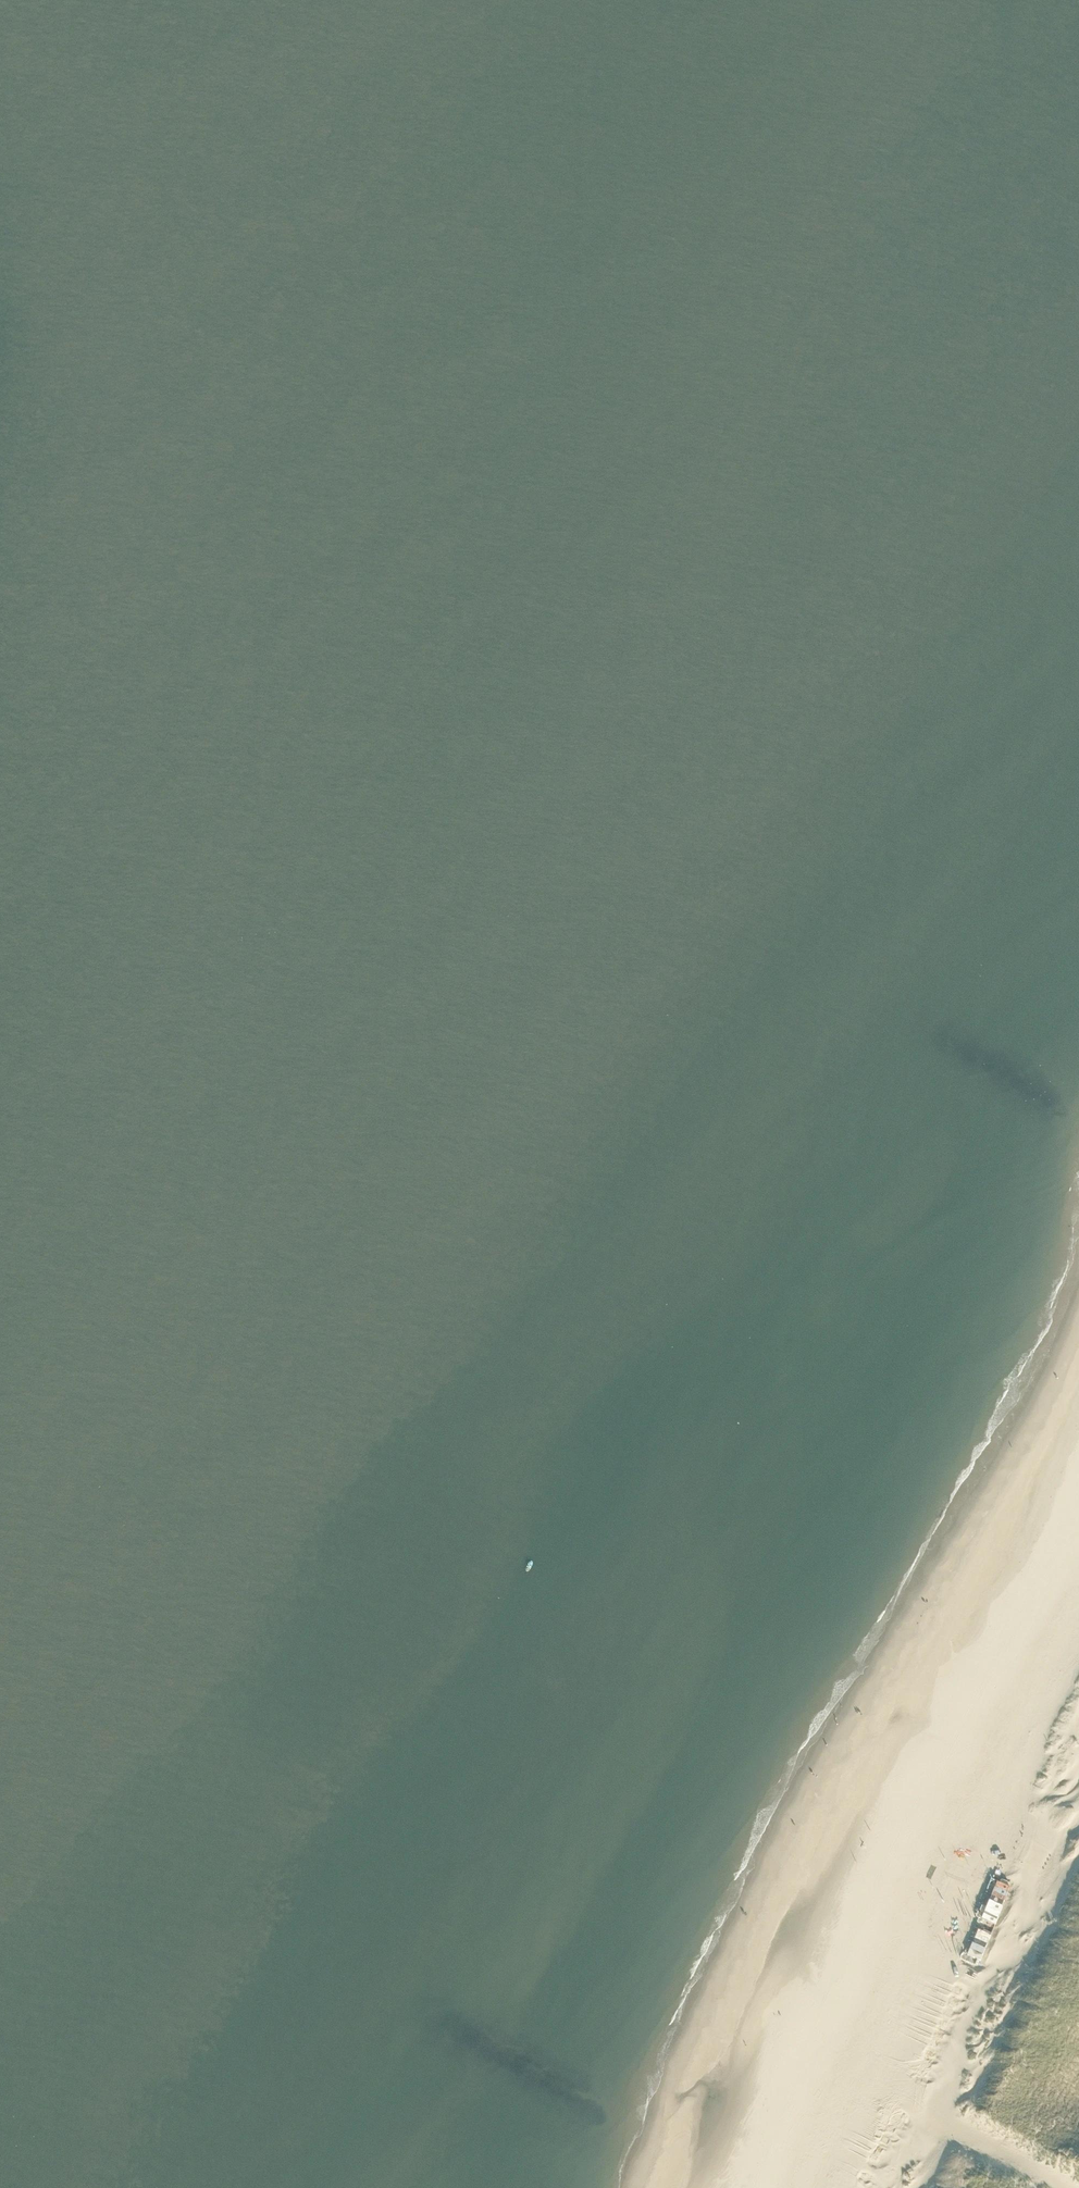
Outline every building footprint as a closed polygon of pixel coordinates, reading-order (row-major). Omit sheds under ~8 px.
[(1011,1884),(997,1878),(980,1920),(994,1926),(1011,1884)]
